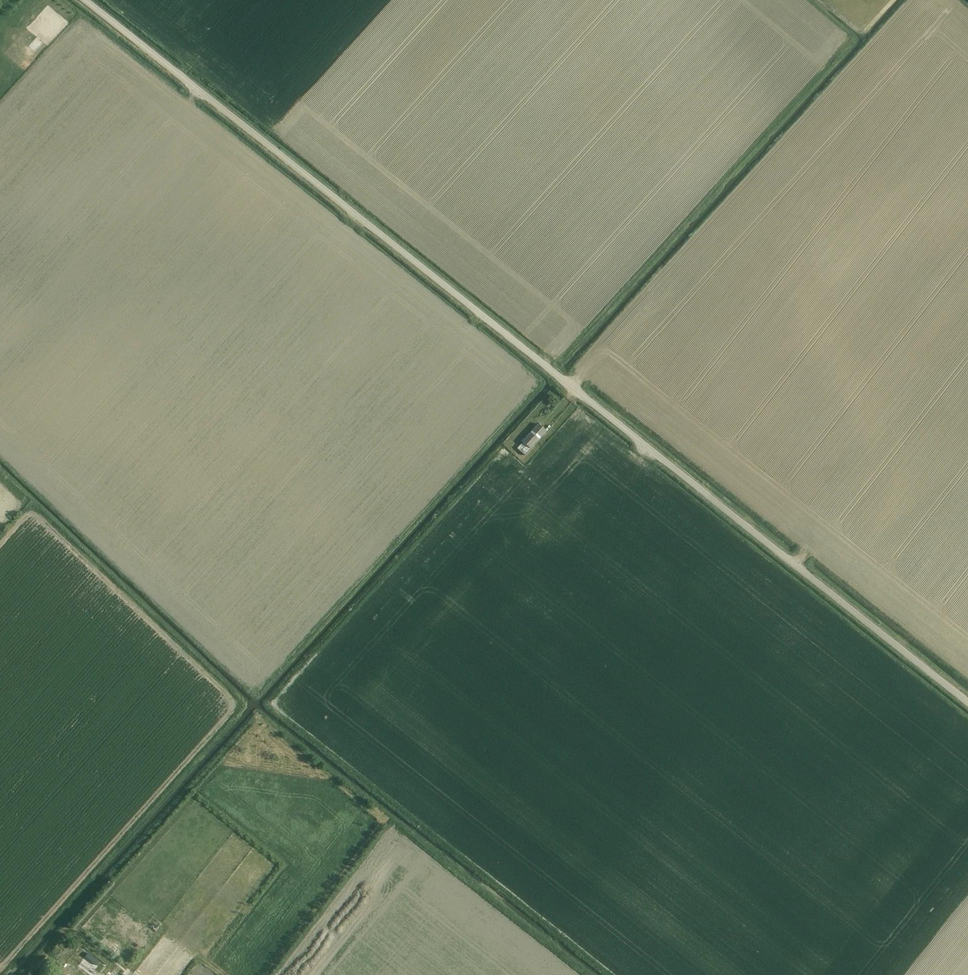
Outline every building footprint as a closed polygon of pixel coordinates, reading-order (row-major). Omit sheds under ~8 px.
[(532,450),(548,432),(539,425),(523,443),(531,449),(532,450)] [(523,443),(518,449),(526,456),(531,449),(523,443)] [(110,974),(116,974),(120,970),(117,967),(110,974)]
